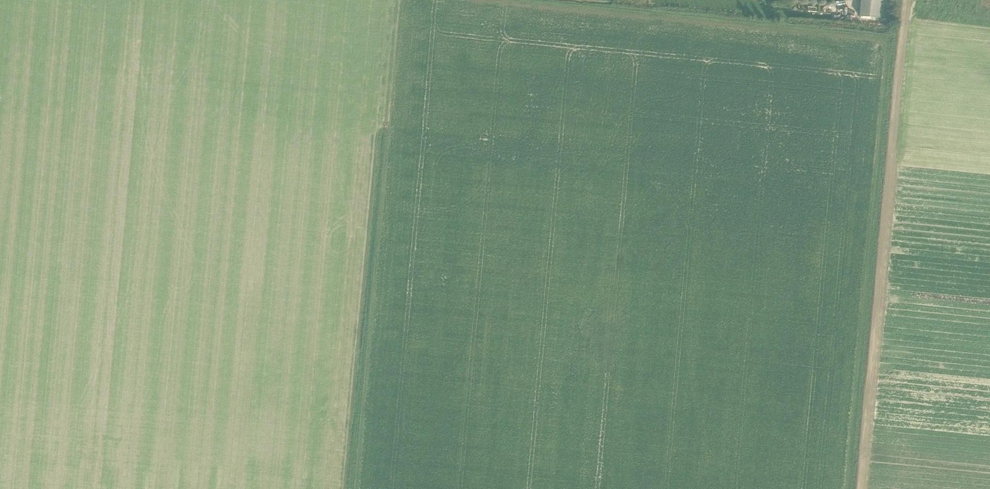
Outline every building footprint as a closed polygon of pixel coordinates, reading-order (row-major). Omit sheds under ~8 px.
[(889,18),(891,0),(861,0),(860,16),(889,18)]
